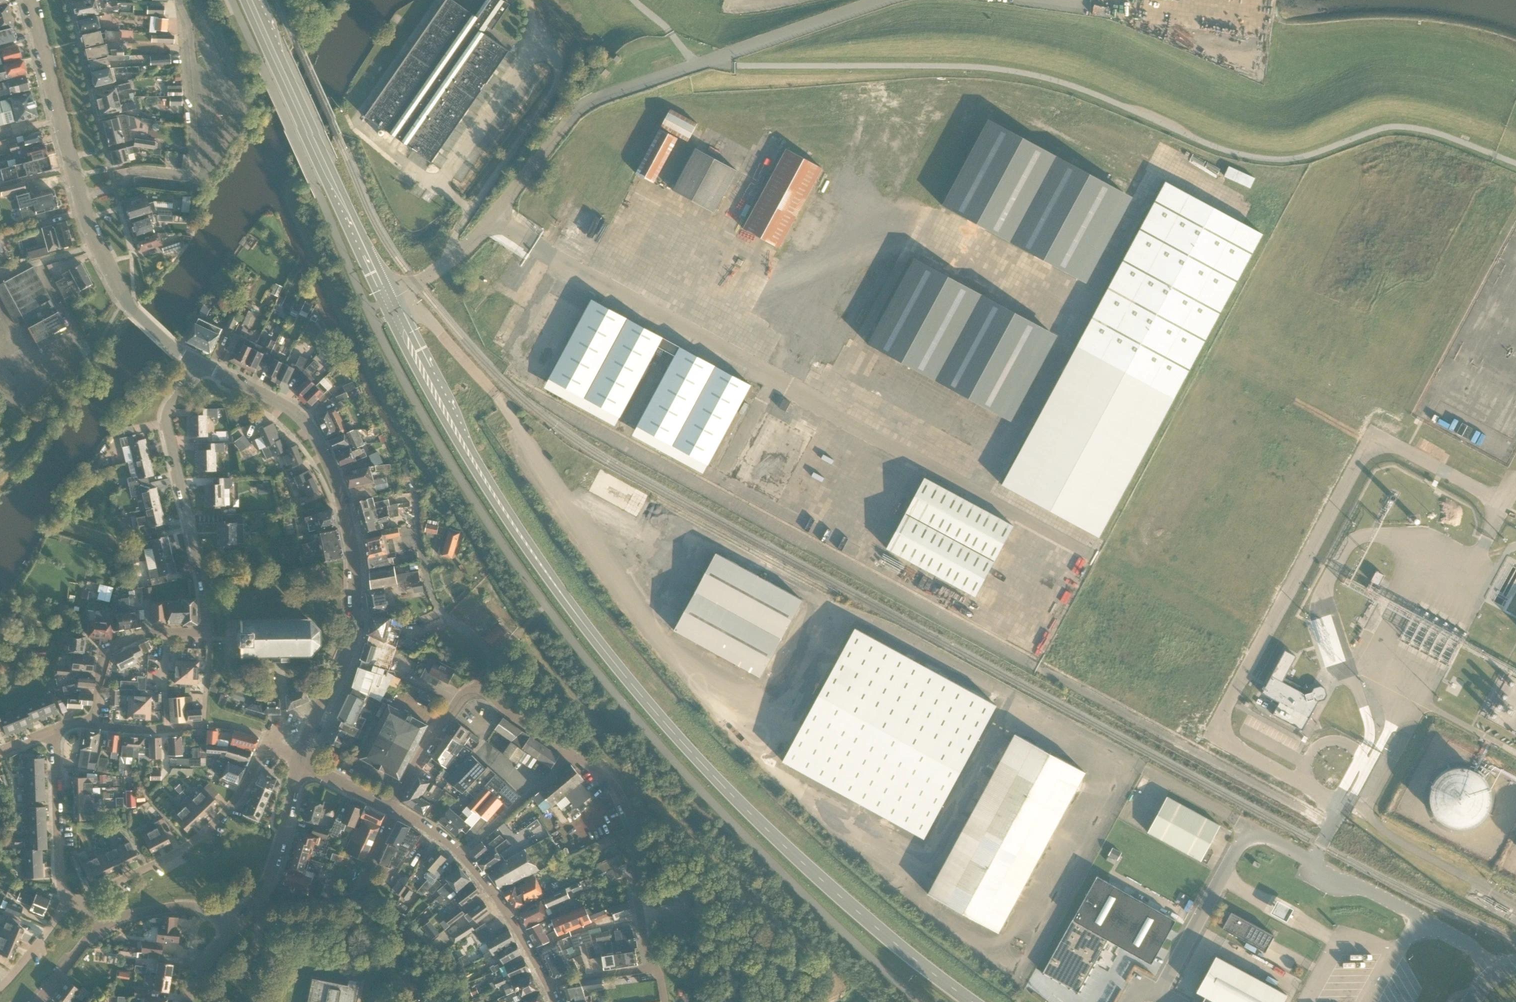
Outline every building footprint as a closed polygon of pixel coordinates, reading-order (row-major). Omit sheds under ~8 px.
[(73,4),(76,19),(98,14),(97,10),(105,8),(105,4),(106,3),(106,0),(102,0),(91,0),(73,4)] [(509,0),(482,0),(483,7),(478,13),(460,0),(453,0),(370,116),(429,158),(508,47),(486,32),(492,24),(496,26),(513,3),(509,0)] [(13,27),(8,5),(0,7),(0,30),(13,27)] [(147,14),(164,14),(164,6),(147,6),(147,14)] [(100,28),(97,17),(77,21),(78,27),(77,27),(78,31),(79,31),(80,33),(100,28)] [(154,30),(167,31),(168,19),(155,18),(154,30)] [(15,40),(16,37),(16,34),(13,32),(13,31),(12,32),(11,28),(0,31),(0,44),(15,40)] [(120,40),(121,33),(112,31),(96,32),(82,35),(82,36),(81,38),(81,41),(84,43),(85,46),(102,44),(101,37),(104,36),(104,40),(120,40)] [(156,43),(174,43),(174,36),(157,35),(156,43)] [(107,52),(105,45),(85,49),(85,50),(84,52),(85,55),(87,57),(88,60),(106,56),(124,56),(123,50),(110,50),(108,52),(107,52)] [(2,64),(21,60),(20,58),(22,57),(21,52),(19,53),(17,46),(0,51),(0,57),(2,64)] [(150,56),(151,65),(171,64),(170,55),(150,56)] [(129,56),(124,56),(106,56),(88,60),(87,61),(90,72),(110,67),(108,60),(117,60),(129,60),(129,56)] [(22,75),(21,72),(23,71),(23,68),(22,64),(21,62),(4,66),(5,72),(0,73),(0,81),(22,75)] [(139,72),(139,67),(130,67),(113,69),(92,73),(93,77),(92,80),(92,84),(95,86),(115,81),(114,73),(122,72),(139,72)] [(611,72),(607,69),(602,75),(606,78),(611,72)] [(25,77),(0,83),(0,90),(9,88),(10,94),(28,89),(28,86),(29,86),(28,79),(26,80),(25,77)] [(99,106),(119,101),(116,92),(131,89),(130,82),(115,86),(115,89),(96,94),(99,106)] [(182,95),(182,86),(168,86),(168,96),(182,95)] [(31,92),(10,98),(10,99),(0,102),(0,125),(16,121),(16,122),(37,116),(35,107),(34,102),(33,102),(31,92)] [(170,97),(170,106),(182,105),(182,97),(170,97)] [(119,101),(99,106),(101,115),(120,111),(120,113),(136,109),(134,102),(120,106),(119,101)] [(697,123),(670,109),(661,126),(688,141),(697,123)] [(127,116),(122,115),(114,117),(114,119),(103,121),(109,146),(133,140),(127,116)] [(943,206),(1078,279),(1125,193),(990,119),(943,206)] [(660,128),(636,172),(654,181),(678,137),(660,128)] [(25,144),(26,147),(42,143),(41,139),(42,139),(41,137),(43,136),(42,133),(40,132),(40,131),(23,136),(24,141),(9,145),(11,152),(25,148),(24,144),(25,144)] [(155,150),(156,142),(136,139),(134,146),(138,147),(155,150)] [(43,145),(27,149),(28,155),(14,159),(16,165),(29,161),(47,157),(45,152),(47,151),(46,147),(44,146),(43,145)] [(140,152),(138,147),(134,146),(111,151),(114,166),(130,162),(127,152),(131,151),(132,154),(140,152)] [(737,170),(696,147),(673,190),(715,212),(737,170)] [(822,168),(787,148),(743,229),(778,247),(822,168)] [(176,168),(186,169),(188,154),(178,153),(176,168)] [(4,182),(52,169),(48,156),(47,157),(29,161),(16,165),(0,169),(4,182)] [(2,196),(25,190),(23,182),(0,188),(0,189),(2,196)] [(1263,234),(1166,182),(1002,484),(1099,537),(1263,234)] [(25,193),(16,195),(22,217),(36,214),(58,208),(58,207),(61,204),(60,201),(56,200),(54,191),(32,197),(30,191),(25,193)] [(181,212),(189,213),(190,197),(183,196),(181,212)] [(150,203),(147,197),(125,204),(127,210),(126,212),(128,215),(129,216),(129,218),(151,210),(153,214),(172,215),(172,209),(173,203),(155,201),(150,203)] [(153,232),(148,216),(129,222),(135,239),(153,232)] [(66,222),(43,228),(49,250),(60,247),(60,248),(72,245),(66,222)] [(157,233),(136,241),(140,253),(161,245),(161,244),(159,238),(166,236),(165,233),(157,233)] [(171,251),(172,255),(178,253),(178,248),(183,247),(182,242),(172,244),(162,247),(164,253),(171,251)] [(29,259),(34,258),(31,247),(26,249),(29,259)] [(868,344),(1003,417),(1050,331),(915,259),(868,344)] [(92,284),(81,264),(70,270),(62,274),(64,278),(55,282),(64,299),(73,294),(67,283),(74,279),(80,291),(92,284)] [(58,312),(33,267),(0,285),(0,297),(15,325),(16,324),(15,323),(24,319),(28,328),(36,342),(40,349),(70,333),(58,312)] [(271,293),(278,296),(283,287),(276,283),(271,293)] [(288,298),(284,305),(292,309),(295,302),(288,298)] [(592,299),(549,379),(620,417),(659,347),(664,338),(592,299)] [(299,314),(307,317),(313,305),(306,301),(299,314)] [(239,323),(247,327),(254,312),(250,310),(253,304),(249,302),(239,323)] [(235,325),(237,326),(240,318),(231,314),(226,326),(233,329),(235,325)] [(201,347),(212,324),(201,318),(198,324),(197,324),(189,341),(201,347)] [(213,352),(221,335),(223,329),(212,324),(201,347),(204,348),(205,352),(209,354),(212,352),(213,352)] [(272,353),(276,344),(276,343),(276,342),(267,337),(264,344),(268,346),(267,348),(258,344),(246,368),(256,373),(261,362),(267,364),(272,353)] [(675,355),(637,427),(708,465),(752,385),(664,338),(659,347),(675,355)] [(246,341),(240,339),(230,361),(246,368),(258,344),(247,339),(246,341)] [(277,383),(285,364),(280,361),(281,358),(277,356),(281,346),(276,344),(272,353),(267,364),(272,367),(268,374),(274,377),(272,380),(277,383)] [(299,379),(306,369),(293,363),(291,367),(285,364),(277,383),(281,385),(283,381),(288,384),(292,376),(299,379)] [(302,401),(317,386),(316,386),(313,381),(315,379),(306,369),(299,379),(304,384),(297,390),(302,394),(299,397),(302,401)] [(343,386),(346,392),(356,388),(353,382),(343,386)] [(323,404),(332,396),(319,383),(316,386),(317,386),(302,401),(305,404),(308,401),(313,406),(319,400),(323,404)] [(337,396),(339,402),(349,398),(346,392),(337,396)] [(779,408),(786,411),(791,402),(784,399),(779,408)] [(1438,406),(1433,417),(1476,440),(1482,429),(1438,406)] [(348,411),(340,415),(337,408),(318,416),(327,437),(338,432),(339,435),(353,429),(351,424),(345,427),(342,420),(351,417),(348,411)] [(217,417),(217,409),(200,409),(200,416),(189,416),(190,436),(207,436),(207,417),(217,417)] [(264,454),(284,445),(281,439),(280,440),(273,424),(259,430),(266,446),(261,448),(264,454)] [(123,427),(124,434),(134,432),(133,425),(123,427)] [(365,445),(358,430),(354,430),(345,434),(345,433),(329,440),(334,452),(350,445),(351,449),(356,447),(357,449),(365,445)] [(133,460),(149,457),(145,440),(136,442),(134,435),(120,438),(122,447),(130,445),(133,460)] [(234,442),(241,451),(251,444),(243,435),(234,442)] [(1494,437),(1489,448),(1505,455),(1510,444),(1494,437)] [(197,451),(197,471),(215,471),(215,452),(224,452),(224,444),(208,444),(209,451),(197,451)] [(288,469),(298,465),(303,463),(295,446),(286,450),(284,445),(264,454),(266,460),(281,453),(288,469)] [(366,454),(364,449),(354,453),(352,449),(336,456),(341,467),(343,468),(351,464),(352,464),(355,462),(357,461),(356,458),(366,454)] [(370,455),(374,466),(383,462),(379,452),(370,455)] [(148,475),(153,474),(149,457),(133,460),(128,462),(131,477),(127,477),(129,487),(149,482),(148,475)] [(401,466),(406,478),(415,474),(410,462),(401,466)] [(298,465),(288,469),(285,470),(290,480),(294,478),(303,497),(319,490),(310,470),(302,474),(298,465)] [(639,517),(650,493),(593,465),(581,488),(639,517)] [(374,481),(372,473),(376,473),(377,471),(391,471),(391,466),(367,467),(359,469),(344,473),(356,500),(361,499),(378,495),(377,493),(389,490),(387,478),(374,481)] [(87,471),(88,477),(101,475),(100,472),(103,472),(103,468),(87,471)] [(206,486),(206,506),(224,506),(224,505),(229,505),(229,497),(224,497),(223,487),(232,487),(232,478),(217,478),(217,486),(206,486)] [(925,478),(910,506),(887,548),(975,596),(1013,525),(925,478)] [(144,509),(160,505),(156,488),(151,489),(149,482),(129,487),(131,496),(141,494),(144,509)] [(268,483),(258,484),(258,494),(269,493),(268,483)] [(375,503),(373,498),(356,501),(359,513),(390,505),(389,500),(375,503)] [(389,510),(399,507),(398,504),(390,505),(359,513),(362,523),(389,516),(390,516),(389,510)] [(140,535),(156,531),(155,525),(164,523),(160,505),(144,509),(148,524),(138,526),(140,535)] [(399,507),(389,510),(390,516),(391,518),(392,518),(399,516),(399,507)] [(336,525),(332,509),(311,516),(309,510),(293,515),(296,523),(300,522),(300,525),(309,522),(309,520),(311,519),(314,531),(336,525)] [(219,524),(219,544),(236,544),(235,524),(243,524),(242,514),(225,514),(226,524),(219,524)] [(389,516),(362,523),(364,532),(385,528),(383,523),(390,521),(389,516)] [(425,532),(437,534),(439,527),(427,524),(425,532)] [(344,559),(340,542),(337,528),(317,532),(319,541),(302,544),(305,555),(321,551),(324,562),(344,559)] [(369,559),(377,557),(395,552),(403,550),(399,528),(382,532),(383,536),(366,540),(369,559)] [(460,532),(446,528),(438,554),(453,558),(460,532)] [(154,558),(171,554),(167,536),(158,538),(156,531),(140,535),(143,549),(152,547),(154,558)] [(395,552),(377,557),(369,559),(371,569),(395,564),(393,558),(396,557),(396,556),(404,555),(403,550),(395,552)] [(138,588),(151,585),(168,581),(166,575),(175,572),(171,554),(154,558),(157,569),(148,571),(149,578),(137,581),(138,588)] [(675,630),(761,677),(803,600),(718,554),(675,630)] [(419,571),(397,575),(395,567),(371,571),(372,589),(406,584),(421,581),(419,571)] [(1384,575),(1376,571),(1371,581),(1379,585),(1384,575)] [(414,590),(424,589),(423,582),(413,583),(414,590)] [(113,587),(99,584),(98,589),(103,590),(100,600),(110,602),(113,587)] [(144,588),(145,600),(152,599),(151,587),(144,588)] [(371,612),(388,610),(384,588),(367,590),(371,612)] [(90,591),(85,590),(82,590),(80,598),(89,599),(90,591)] [(130,609),(132,628),(141,627),(139,610),(135,611),(134,596),(129,596),(130,609)] [(474,597),(458,610),(475,630),(477,628),(492,644),(505,632),(474,597)] [(119,604),(117,604),(117,611),(119,611),(119,613),(114,614),(114,631),(124,630),(121,604),(122,604),(122,599),(119,599),(119,604)] [(125,612),(125,610),(127,610),(127,599),(122,599),(122,604),(121,604),(124,630),(132,628),(130,609),(130,612),(125,612)] [(196,624),(196,599),(183,599),(178,599),(178,601),(179,623),(183,623),(183,625),(196,624)] [(152,624),(179,623),(178,601),(152,601),(152,624)] [(398,608),(388,610),(389,616),(400,617),(398,608)] [(89,636),(110,638),(111,622),(106,622),(106,612),(97,611),(96,621),(90,621),(89,636)] [(397,648),(398,644),(403,623),(391,620),(392,619),(373,616),(369,635),(371,637),(376,639),(397,648)] [(318,630),(308,619),(288,620),(288,619),(285,619),(285,620),(272,621),(272,619),(270,619),(270,620),(240,621),(240,631),(237,631),(237,645),(240,645),(240,656),(271,656),(271,661),(289,661),(289,656),(310,655),(319,644),(318,630)] [(997,706),(857,629),(784,761),(924,838),(997,706)] [(84,645),(85,636),(69,635),(68,643),(70,644),(84,645)] [(397,648),(376,639),(371,637),(361,668),(360,668),(353,687),(355,688),(368,694),(381,702),(394,675),(389,672),(397,648)] [(68,643),(67,652),(83,653),(84,645),(70,644),(68,643)] [(135,658),(143,655),(138,645),(131,649),(130,648),(113,656),(120,671),(136,662),(137,661),(135,658)] [(1286,649),(1262,693),(1279,703),(1273,715),(1303,731),(1319,702),(1325,700),(1328,695),(1326,688),(1321,686),(1314,688),(1312,692),(1306,694),(1283,682),(1298,655),(1286,649)] [(72,670),(92,671),(93,658),(73,656),(72,670)] [(186,672),(187,658),(181,657),(181,661),(176,660),(175,672),(186,672)] [(198,673),(199,662),(193,661),(193,658),(187,658),(186,672),(198,673)] [(456,670),(437,661),(433,669),(427,666),(421,678),(432,684),(436,677),(449,684),(456,670)] [(185,687),(186,672),(175,672),(174,683),(180,683),(179,686),(185,687)] [(197,684),(198,673),(186,672),(185,687),(191,687),(192,684),(197,684)] [(95,677),(73,675),(73,678),(78,678),(78,687),(94,688),(95,677)] [(146,676),(137,676),(137,681),(129,681),(129,689),(145,690),(146,676)] [(209,690),(215,692),(218,684),(211,682),(209,690)] [(76,692),(74,684),(62,687),(64,695),(76,692)] [(366,732),(381,702),(368,694),(355,688),(352,694),(351,694),(339,719),(343,721),(366,732)] [(230,697),(236,699),(238,691),(232,689),(230,697)] [(309,701),(303,689),(286,696),(287,710),(309,701)] [(111,690),(110,705),(118,705),(119,690),(111,690)] [(37,699),(45,717),(53,713),(54,715),(59,714),(49,691),(43,693),(44,696),(37,699)] [(93,694),(79,693),(79,699),(67,699),(67,707),(82,708),(82,705),(85,705),(92,705),(93,694)] [(218,704),(224,706),(228,696),(221,694),(218,704)] [(56,697),(58,703),(65,701),(62,695),(56,697)] [(45,719),(45,717),(37,699),(36,696),(30,698),(31,701),(24,704),(32,722),(40,718),(41,720),(45,719)] [(139,719),(140,696),(128,696),(128,703),(125,703),(124,711),(128,711),(127,718),(139,719)] [(154,712),(154,704),(151,704),(151,697),(140,696),(139,719),(150,719),(150,712),(154,712)] [(186,722),(186,721),(201,720),(200,709),(193,709),(192,696),(184,697),(168,698),(170,723),(186,722)] [(250,696),(246,708),(267,714),(280,714),(279,700),(263,700),(250,696)] [(33,727),(32,722),(24,704),(18,706),(20,709),(13,712),(20,730),(28,726),(29,728),(33,727)] [(429,726),(389,705),(361,759),(376,767),(375,768),(385,773),(385,772),(400,780),(429,726)] [(13,712),(11,709),(5,711),(6,714),(0,716),(0,719),(4,729),(6,735),(15,731),(16,733),(20,732),(20,730),(13,712)] [(512,741),(522,731),(503,718),(495,729),(512,741)] [(362,740),(366,732),(343,721),(339,728),(336,726),(328,742),(340,748),(348,733),(362,740)] [(448,735),(464,746),(470,737),(478,743),(480,739),(457,722),(448,735)] [(217,731),(207,730),(206,743),(216,744),(217,731)] [(96,751),(99,733),(84,731),(78,767),(94,769),(95,763),(88,761),(90,750),(96,751)] [(253,751),(259,738),(234,731),(230,746),(252,751),(253,751)] [(551,769),(560,756),(523,731),(512,741),(551,769)] [(1086,772),(1016,734),(929,894),(999,932),(1086,772)] [(120,736),(109,735),(106,750),(111,751),(110,757),(117,758),(120,736)] [(447,769),(458,753),(464,746),(448,735),(432,758),(447,769)] [(132,757),(132,753),(134,738),(123,737),(121,754),(120,754),(118,772),(124,773),(125,756),(132,757)] [(181,745),(181,737),(168,737),(169,755),(182,755),(182,754),(196,754),(196,745),(181,745)] [(149,748),(144,748),(145,738),(134,738),(132,753),(132,757),(139,757),(138,762),(149,763),(149,750),(149,748)] [(149,760),(152,760),(152,758),(161,758),(160,738),(149,738),(149,748),(149,750),(149,760)] [(531,768),(537,759),(512,742),(504,754),(518,764),(520,760),(531,768)] [(227,747),(206,745),(200,744),(199,757),(205,757),(206,752),(220,754),(221,751),(227,751),(225,757),(246,765),(252,751),(230,746),(228,745),(227,747)] [(487,769),(473,756),(448,781),(463,793),(466,790),(476,798),(469,806),(468,806),(468,807),(476,814),(477,812),(488,821),(503,803),(508,808),(521,796),(489,767),(487,769)] [(97,767),(106,769),(108,759),(99,757),(97,767)] [(42,765),(42,759),(43,759),(43,758),(22,759),(23,766),(24,766),(25,773),(43,773),(44,772),(44,765),(42,765)] [(226,765),(224,764),(214,759),(212,764),(240,776),(242,772),(243,772),(244,768),(244,767),(228,760),(226,765)] [(239,780),(240,776),(212,764),(211,769),(220,773),(221,772),(223,773),(220,778),(237,785),(237,783),(239,781),(239,780)] [(571,765),(540,791),(552,806),(553,807),(557,803),(562,810),(571,802),(577,808),(591,796),(581,783),(583,782),(584,780),(571,765)] [(1463,766),(1460,766),(1458,766),(1455,767),(1452,767),(1450,768),(1447,769),(1445,770),(1443,772),(1441,773),(1439,775),(1437,777),(1435,779),(1434,781),(1433,784),(1432,786),(1431,789),(1430,791),(1430,794),(1430,797),(1430,799),(1430,802),(1431,805),(1432,807),(1433,810),(1434,812),(1435,814),(1437,816),(1439,818),(1441,820),(1443,822),(1445,823),(1447,824),(1450,825),(1452,826),(1455,827),(1458,827),(1460,827),(1463,827),(1466,827),(1468,826),(1471,825),(1473,824),(1476,823),(1478,822),(1480,820),(1482,818),(1484,816),(1485,814),(1487,812),(1488,810),(1489,807),(1490,805),(1490,802),(1491,799),(1491,797),(1491,794),(1490,791),(1490,789),(1489,786),(1488,784),(1487,781),(1485,779),(1484,777),(1482,775),(1480,773),(1478,772),(1475,770),(1473,769),(1471,768),(1468,767),(1466,767),(1463,766)] [(150,771),(150,780),(161,780),(161,771),(150,771)] [(256,784),(270,790),(275,780),(274,777),(261,772),(256,784)] [(25,787),(43,787),(45,786),(44,779),(43,779),(43,773),(25,773),(23,773),(23,780),(25,780),(25,787)] [(431,784),(430,784),(431,782),(419,775),(411,787),(424,795),(427,789),(432,793),(436,786),(432,783),(431,784)] [(73,788),(92,788),(92,782),(98,782),(98,777),(73,778),(73,788)] [(185,789),(180,784),(175,789),(179,794),(185,789)] [(209,810),(217,802),(200,784),(196,787),(200,792),(196,796),(209,810)] [(266,800),(270,790),(256,784),(251,794),(266,800)] [(438,799),(443,790),(436,786),(432,793),(427,789),(424,795),(411,787),(401,802),(413,809),(423,795),(429,798),(431,794),(438,799)] [(43,787),(25,787),(24,787),(24,794),(26,794),(26,801),(45,800),(45,793),(43,793),(43,787)] [(92,788),(73,788),(73,799),(98,798),(98,793),(92,793),(92,788)] [(136,806),(135,790),(126,790),(127,807),(136,806)] [(262,810),(266,800),(251,794),(247,804),(262,810)] [(435,803),(438,799),(431,794),(429,798),(423,795),(413,809),(425,817),(434,804),(433,804),(434,802),(435,803)] [(188,795),(187,796),(185,799),(202,817),(209,810),(196,796),(192,800),(188,795)] [(1207,864),(1213,852),(1209,848),(1221,826),(1168,797),(1148,832),(1207,864)] [(74,809),(93,809),(93,803),(99,803),(98,798),(73,799),(74,809)] [(194,824),(202,817),(185,799),(181,802),(185,806),(181,810),(194,824)] [(324,805),(311,801),(305,820),(318,824),(324,805)] [(153,804),(148,808),(155,816),(160,812),(153,804)] [(257,820),(262,810),(247,804),(243,814),(257,820)] [(333,826),(332,829),(341,832),(342,830),(344,831),(347,824),(355,827),(362,810),(350,805),(345,818),(338,815),(333,826)] [(44,813),(44,807),(45,807),(45,806),(24,807),(25,814),(26,814),(27,821),(45,821),(46,821),(46,813),(44,813)] [(376,836),(386,814),(367,806),(362,818),(364,819),(359,829),(376,836)] [(93,809),(74,809),(74,820),(99,819),(99,814),(93,814),(93,809)] [(463,812),(459,817),(450,809),(439,821),(456,836),(467,824),(465,822),(469,818),(463,812)] [(194,824),(181,810),(177,814),(173,810),(169,813),(186,831),(194,824)] [(243,815),(240,820),(251,825),(253,819),(243,815)] [(541,824),(537,819),(527,826),(531,831),(541,824)] [(160,847),(170,842),(158,820),(154,823),(157,828),(152,830),(160,847)] [(27,835),(45,835),(47,835),(46,827),(45,827),(45,821),(27,821),(25,821),(25,828),(27,828),(27,835)] [(387,843),(378,863),(391,869),(391,868),(393,864),(400,868),(404,862),(406,863),(408,862),(410,859),(410,857),(408,856),(418,841),(422,834),(410,826),(399,821),(395,828),(387,843)] [(313,834),(327,839),(330,831),(315,827),(313,834)] [(376,836),(359,829),(356,827),(345,852),(366,861),(376,836)] [(160,847),(152,830),(146,833),(144,828),(139,830),(151,852),(160,847)] [(318,844),(320,837),(306,833),(305,839),(298,837),(295,849),(312,854),(321,857),(322,851),(314,848),(315,843),(318,844)] [(611,845),(617,842),(614,833),(608,836),(611,845)] [(28,849),(40,849),(47,849),(47,841),(45,841),(45,835),(27,835),(26,835),(26,842),(28,842),(28,849)] [(504,840),(500,835),(486,847),(482,842),(472,851),(472,853),(473,855),(475,857),(478,860),(481,857),(482,858),(498,845),(504,840)] [(606,848),(611,845),(608,836),(603,839),(606,848)] [(117,841),(128,863),(138,859),(129,841),(124,844),(122,839),(117,841)] [(479,861),(477,863),(486,873),(487,872),(504,860),(499,854),(503,850),(506,848),(505,848),(511,844),(507,839),(495,849),(479,861)] [(600,851),(606,848),(603,839),(597,842),(600,851)] [(119,868),(128,863),(117,841),(113,843),(115,848),(110,850),(119,868)] [(595,853),(600,851),(597,842),(588,846),(595,853)] [(1109,854),(1118,859),(1122,852),(1113,847),(1109,854)] [(119,868),(110,850),(105,853),(103,848),(98,850),(109,872),(119,868)] [(23,863),(41,863),(42,863),(42,855),(41,855),(40,849),(28,849),(21,849),(21,857),(23,857),(23,863)] [(310,859),(312,854),(295,849),(291,860),(322,869),(324,863),(310,859)] [(501,891),(502,891),(512,885),(512,884),(539,869),(525,849),(509,858),(487,873),(501,891)] [(100,877),(109,872),(98,850),(94,852),(96,857),(91,859),(100,877)] [(432,884),(437,879),(442,874),(437,870),(447,859),(437,850),(424,864),(430,870),(425,877),(432,884)] [(553,862),(562,857),(558,850),(554,853),(551,857),(553,862)] [(335,863),(340,865),(344,856),(333,852),(331,859),(336,860),(335,863)] [(618,868),(624,866),(620,854),(615,857),(618,868)] [(69,857),(74,868),(80,865),(75,855),(69,857)] [(100,877),(91,859),(86,862),(84,857),(79,859),(90,881),(100,877)] [(612,871),(618,868),(615,857),(609,859),(612,871)] [(606,873),(612,871),(609,859),(603,861),(606,873)] [(320,875),(322,869),(291,860),(288,870),(305,875),(306,872),(320,875)] [(601,875),(606,873),(603,861),(597,864),(601,875)] [(41,869),(41,863),(23,863),(21,863),(22,870),(23,870),(24,878),(43,877),(43,869),(41,869)] [(441,894),(465,874),(459,866),(452,872),(449,875),(446,879),(450,883),(449,884),(447,883),(438,891),(441,894)] [(618,869),(608,873),(607,873),(605,877),(612,881),(614,876),(615,876),(616,879),(622,876),(618,869)] [(295,890),(309,894),(314,879),(295,873),(294,875),(287,873),(284,884),(295,887),(295,890)] [(465,887),(472,881),(465,874),(441,894),(434,901),(437,905),(454,891),(453,890),(455,888),(458,892),(465,887)] [(515,910),(526,904),(525,903),(540,897),(541,899),(545,897),(545,898),(554,894),(551,887),(541,891),(534,876),(524,880),(525,884),(517,888),(515,886),(504,893),(505,895),(506,897),(507,899),(508,901),(509,900),(515,910)] [(1176,920),(1098,876),(1073,920),(1043,972),(1079,992),(1095,963),(1096,963),(1097,960),(1099,961),(1102,956),(1100,955),(1102,951),(1108,940),(1152,964),(1176,920)] [(432,894),(442,883),(437,879),(432,884),(427,890),(432,894)] [(401,895),(407,886),(398,880),(392,889),(401,895)] [(322,882),(319,893),(325,895),(328,883),(322,882)] [(571,886),(573,892),(583,888),(580,882),(571,886)] [(688,883),(690,893),(698,891),(696,882),(688,883)] [(463,907),(481,893),(474,884),(452,900),(455,904),(457,904),(458,904),(460,902),(463,907)] [(407,886),(401,895),(407,900),(413,891),(407,886)] [(657,888),(660,905),(672,903),(670,886),(657,888)] [(19,890),(11,887),(9,893),(17,896),(19,890)] [(545,910),(571,899),(566,889),(544,899),(544,900),(519,912),(527,927),(548,917),(545,910)] [(47,907),(51,897),(37,892),(34,898),(20,892),(18,896),(47,907)] [(43,917),(47,907),(18,896),(17,900),(31,906),(29,911),(43,917)] [(1294,906),(1277,897),(1270,911),(1286,920),(1294,906)] [(474,918),(477,922),(491,911),(484,901),(470,912),(469,910),(465,913),(469,919),(471,919),(474,918)] [(559,935),(607,915),(609,915),(613,916),(615,915),(616,918),(620,916),(620,917),(632,914),(628,902),(593,913),(586,906),(552,920),(556,930),(559,935)] [(5,910),(20,916),(23,909),(8,903),(5,910)] [(460,907),(445,919),(450,925),(465,913),(460,907)] [(1275,935),(1232,912),(1222,929),(1266,952),(1275,935)] [(177,917),(163,916),(162,919),(154,918),(150,919),(150,926),(158,927),(157,942),(166,943),(166,941),(177,942),(179,930),(176,930),(177,917)] [(547,935),(556,930),(552,920),(546,922),(546,921),(528,929),(538,946),(550,941),(547,935)] [(430,921),(423,926),(433,939),(440,933),(430,921)] [(19,939),(24,929),(6,922),(4,927),(0,926),(0,931),(19,939)] [(455,942),(462,938),(475,929),(471,923),(451,936),(455,942)] [(475,930),(483,943),(493,937),(485,923),(475,930)] [(420,927),(415,932),(420,936),(424,932),(420,927)] [(487,959),(497,953),(516,942),(509,930),(486,944),(490,950),(490,952),(483,955),(485,959),(487,959)] [(587,946),(594,944),(590,930),(571,936),(574,947),(586,943),(587,946)] [(627,966),(622,933),(621,930),(615,931),(617,944),(618,944),(619,949),(618,949),(618,951),(614,952),(616,968),(627,966)] [(19,939),(0,931),(0,942),(15,949),(19,939)] [(597,942),(610,939),(608,931),(595,933),(597,942)] [(630,949),(629,947),(628,940),(635,939),(633,931),(622,933),(627,966),(638,964),(636,948),(630,949)] [(563,951),(563,950),(560,945),(564,943),(563,939),(539,949),(544,960),(563,951)] [(141,952),(161,955),(162,944),(142,941),(141,952)] [(614,952),(612,944),(612,941),(607,942),(608,951),(611,950),(611,952),(602,954),(605,970),(616,968),(614,952)] [(15,949),(0,942),(0,954),(11,959),(15,949)] [(495,965),(494,964),(491,966),(494,973),(499,970),(506,968),(512,965),(510,961),(523,953),(516,942),(497,953),(501,962),(495,965)] [(594,944),(587,946),(590,958),(597,957),(594,944)] [(569,953),(575,951),(572,946),(563,950),(563,951),(544,960),(549,969),(568,960),(567,960),(565,954),(569,952),(569,953)] [(161,955),(141,952),(137,952),(136,957),(160,960),(161,955)] [(460,957),(465,965),(471,961),(466,954),(460,957)] [(1287,995),(1216,956),(1197,991),(1206,996),(1203,1001),(1283,1001),(1287,995)] [(556,978),(578,968),(573,957),(569,959),(567,960),(568,960),(549,969),(552,976),(556,978)] [(509,974),(494,980),(495,981),(490,983),(493,988),(497,987),(497,988),(504,985),(512,982),(512,979),(531,971),(525,959),(512,965),(506,968),(509,974)] [(170,979),(173,964),(158,962),(157,972),(150,971),(149,975),(170,979)] [(130,978),(132,972),(120,970),(119,976),(130,978)] [(168,992),(170,979),(149,975),(149,979),(155,980),(154,990),(168,992)] [(512,982),(504,985),(508,994),(528,985),(528,983),(535,981),(535,980),(536,979),(533,976),(532,975),(513,983),(512,982)] [(308,1001),(358,1001),(363,982),(350,979),(349,985),(314,978),(308,1001)] [(602,979),(573,983),(558,987),(563,1001),(574,1001),(576,1001),(591,1001),(590,996),(585,996),(583,990),(603,988),(602,979)] [(81,1000),(84,995),(79,991),(80,989),(67,980),(60,989),(73,999),(75,995),(81,1000)] [(540,990),(539,989),(538,985),(537,985),(535,981),(528,983),(528,985),(508,994),(498,998),(498,999),(492,1001),(507,1001),(506,1000),(520,994),(519,992),(522,991),(524,996),(540,990)] [(477,987),(470,989),(472,995),(479,993),(477,987)] [(148,989),(135,988),(134,997),(145,997),(147,998),(148,989)] [(60,989),(53,999),(57,1001),(77,1001),(73,999),(60,989)] [(545,1001),(544,997),(543,997),(540,992),(525,999),(526,1001),(545,1001)]
